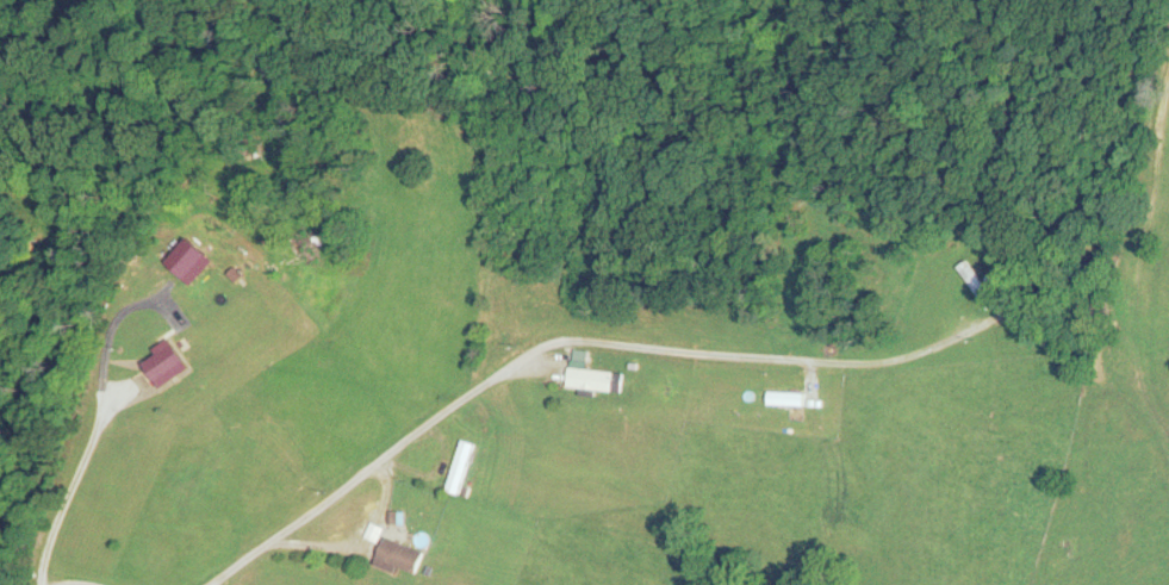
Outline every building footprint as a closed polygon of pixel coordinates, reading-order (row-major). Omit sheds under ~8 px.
[(145,365),(163,389),(189,368),(171,344),(145,365)] [(569,388),(614,392),(616,371),(586,369),(588,351),(572,349),(569,388)] [(785,401),(785,411),(800,411),(800,404),(808,404),(808,391),(757,391),(757,401),(785,401)] [(416,575),(424,552),(382,537),(372,565),(394,573),(396,567),(416,575)]
